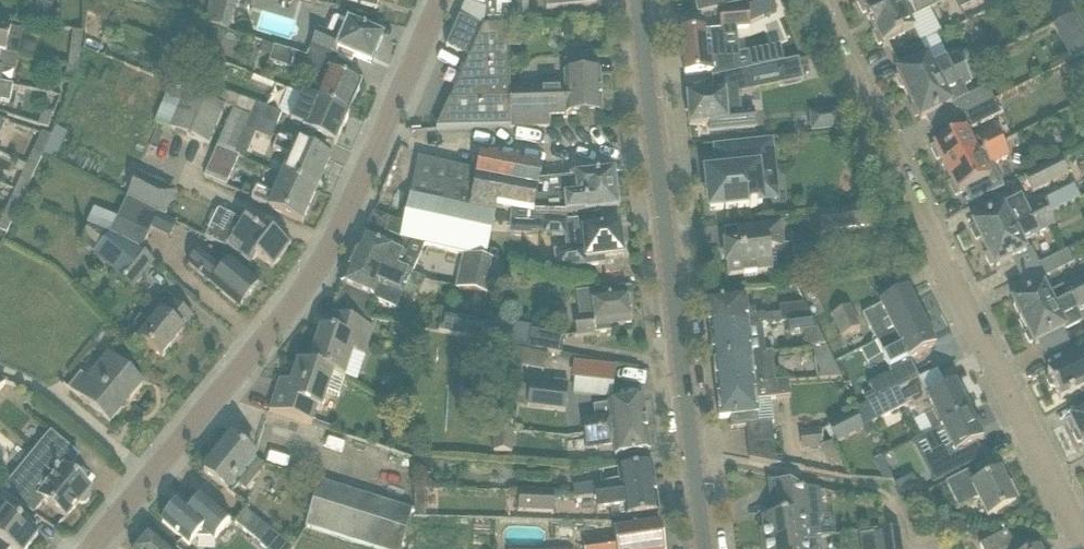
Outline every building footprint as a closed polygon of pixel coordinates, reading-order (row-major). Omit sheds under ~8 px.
[(239,0),(211,0),(204,23),(229,31),(239,0)] [(346,2),(377,9),(379,0),(346,0),(346,2)] [(460,17),(471,22),(483,28),(483,27),(507,27),(507,23),(523,23),(522,0),(464,0),(463,1),(466,2),(460,17)] [(547,9),(597,4),(597,0),(546,0),(547,9)] [(723,0),(694,0),(697,14),(725,7),(723,0)] [(857,3),(863,15),(866,13),(871,23),(916,0),(859,0),(860,1),(857,3)] [(871,23),(876,33),(873,34),(879,46),(882,45),(883,47),(889,44),(896,58),(921,45),(937,37),(942,35),(930,10),(931,9),(934,8),(949,0),(916,0),(871,23)] [(961,10),(982,0),(956,0),(961,10)] [(703,31),(681,33),(685,75),(707,73),(712,73),(712,78),(722,76),(783,63),(780,48),(769,50),(736,57),(736,58),(735,58),(726,59),(723,29),(749,27),(747,9),(720,12),(722,30),(703,31)] [(509,90),(507,27),(483,27),(483,28),(471,22),(460,17),(446,47),(469,57),(436,130),(454,129),(510,128),(510,117),(509,90)] [(318,30),(312,45),(307,57),(331,67),(336,56),(352,63),(355,57),(371,64),(382,38),(348,23),(341,40),(318,30)] [(11,29),(11,28),(0,26),(0,53),(18,57),(23,31),(11,29)] [(74,31),(71,50),(69,67),(78,70),(80,69),(81,52),(84,32),(74,31)] [(329,71),(331,67),(307,57),(263,42),(260,53),(272,56),(269,62),(302,72),(324,81),(316,100),(349,115),(362,85),(329,71)] [(898,78),(895,79),(900,88),(905,90),(908,97),(965,69),(960,60),(958,56),(949,60),(933,68),(921,45),(896,58),(902,70),(896,73),(898,78)] [(18,57),(0,53),(0,84),(3,70),(15,72),(18,57)] [(756,127),(754,111),(739,112),(738,94),(803,81),(799,60),(722,76),(723,95),(714,95),(709,96),(688,98),(690,127),(709,125),(710,132),(731,130),(756,127)] [(73,84),(78,70),(69,67),(64,81),(73,84)] [(965,69),(908,97),(912,105),(911,110),(915,118),(918,117),(920,121),(926,119),(932,132),(952,122),(963,116),(964,118),(995,101),(987,86),(968,96),(963,86),(971,82),(970,79),(965,69)] [(600,73),(578,74),(565,74),(565,88),(509,90),(510,117),(510,128),(550,127),(550,116),(566,115),(566,116),(579,115),(601,115),(600,73)] [(281,116),(185,78),(181,87),(226,106),(233,109),(251,116),(277,127),(281,116)] [(209,145),(226,106),(181,87),(181,89),(171,85),(155,123),(200,141),(205,144),(209,145)] [(288,90),(278,114),(281,116),(292,120),(290,123),(303,128),(302,130),(316,137),(336,145),(349,115),(316,100),(316,101),(302,95),(288,90)] [(995,101),(964,118),(970,130),(1001,114),(995,101)] [(233,109),(205,177),(227,188),(239,158),(234,155),(251,116),(233,109)] [(44,111),(39,126),(48,129),(53,114),(44,111)] [(838,112),(811,114),(812,131),(840,129),(838,112)] [(257,135),(272,141),(277,127),(251,116),(234,155),(239,158),(245,161),(257,135)] [(6,124),(9,125),(9,123),(0,120),(0,136),(6,124)] [(950,139),(931,149),(937,161),(940,159),(946,171),(1002,142),(996,132),(994,128),(969,141),(965,132),(950,139)] [(43,132),(34,152),(27,166),(36,170),(52,136),(43,132)] [(330,159),(310,151),(297,145),(297,146),(278,138),(273,151),(291,159),(283,178),(315,192),(330,159)] [(1002,142),(946,171),(952,183),(949,185),(955,197),(962,194),(975,187),(986,181),(992,194),(1004,188),(992,165),(1009,156),(1002,142)] [(773,169),(770,143),(716,149),(719,173),(706,174),(710,211),(732,208),(750,207),(750,209),(757,208),(757,206),(762,206),(761,200),(767,200),(764,170),(773,169)] [(550,220),(547,199),(536,200),(542,165),(480,153),(476,172),(419,161),(413,194),(410,194),(404,224),(373,213),(367,227),(368,227),(368,228),(400,241),(425,246),(466,255),(485,259),(489,243),(495,212),(495,208),(533,215),(532,219),(533,219),(550,220)] [(1033,192),(1069,174),(1063,162),(1027,180),(1033,192)] [(25,195),(36,170),(27,166),(16,191),(25,195)] [(158,200),(165,187),(139,174),(133,184),(127,198),(153,211),(158,200)] [(617,210),(615,190),(617,189),(616,179),(614,179),(613,174),(568,179),(570,197),(565,197),(565,189),(550,190),(551,199),(547,199),(550,220),(567,222),(567,216),(596,213),(617,210)] [(302,223),(315,192),(283,178),(276,195),(257,187),(251,200),(270,208),(270,209),(282,214),(302,223)] [(13,220),(25,195),(16,191),(4,216),(13,220)] [(142,251),(159,214),(153,211),(127,198),(111,236),(138,248),(142,251)] [(974,227),(971,229),(976,240),(979,238),(984,247),(1049,214),(1043,201),(1026,210),(1021,201),(992,215),(973,225),(974,227)] [(872,227),(870,206),(818,212),(820,233),(872,227)] [(281,240),(273,233),(271,235),(262,230),(260,232),(245,221),(244,223),(219,210),(205,238),(226,249),(227,247),(250,264),(257,256),(272,268),(291,244),(283,238),(281,240)] [(1049,214),(984,247),(988,255),(984,257),(990,268),(994,266),(995,268),(1008,261),(1014,258),(1026,252),(1022,243),(1055,226),(1049,214)] [(13,220),(4,216),(0,225),(0,231),(7,234),(13,220)] [(533,219),(533,234),(543,235),(543,236),(564,237),(566,251),(555,252),(557,270),(587,266),(587,267),(606,265),(605,258),(616,257),(620,257),(622,256),(621,247),(619,227),(583,232),(583,233),(579,233),(578,220),(567,222),(550,220),(533,219)] [(781,223),(767,225),(737,229),(739,243),(723,245),(723,249),(722,249),(723,259),(725,259),(727,277),(744,275),(744,277),(756,275),(756,274),(773,272),(772,271),(795,268),(792,246),(784,247),(781,223)] [(413,274),(425,246),(400,241),(368,228),(364,237),(363,237),(352,261),(411,287),(421,291),(426,279),(413,274)] [(154,263),(141,253),(142,251),(138,248),(111,236),(94,255),(115,272),(134,288),(154,263)] [(489,243),(485,259),(498,263),(502,245),(489,243)] [(259,285),(242,270),(231,261),(223,271),(196,248),(192,252),(196,256),(188,265),(222,293),(239,308),(259,285)] [(1062,253),(1039,266),(1046,279),(1080,261),(1074,248),(1062,253)] [(498,263),(485,259),(466,255),(458,289),(490,296),(498,263)] [(352,261),(342,285),(361,294),(373,299),(395,308),(401,296),(412,301),(414,295),(418,297),(421,291),(411,287),(352,261)] [(1083,291),(1083,283),(1082,279),(1049,296),(1044,287),(1012,303),(1023,324),(1083,291)] [(922,319),(908,291),(880,305),(880,306),(862,315),(876,342),(894,333),(922,319)] [(1083,308),(1083,291),(1023,324),(1027,333),(1024,334),(1029,344),(1032,343),(1034,346),(1081,322),(1076,312),(1083,308)] [(627,295),(605,298),(590,299),(593,317),(573,319),(576,337),(611,333),(610,327),(630,325),(627,295)] [(756,316),(756,310),(747,311),(746,297),(706,301),(709,328),(757,323),(757,325),(762,324),(788,321),(812,319),(806,305),(804,306),(804,305),(780,307),(781,313),(756,316)] [(193,320),(176,306),(172,302),(162,315),(156,310),(147,322),(141,317),(125,336),(136,345),(140,341),(162,359),(183,333),(182,332),(193,320)] [(848,307),(831,316),(843,338),(860,329),(848,307)] [(489,327),(490,322),(443,314),(440,332),(487,341),(489,327)] [(373,329),(340,318),(335,334),(321,329),(309,365),(309,366),(334,375),(333,375),(345,379),(353,353),(364,356),(373,329)] [(812,319),(788,321),(790,335),(805,333),(807,347),(813,347),(825,345),(812,319)] [(936,346),(930,334),(933,333),(926,319),(923,320),(922,319),(894,333),(901,348),(883,357),(890,369),(916,356),(936,346)] [(766,353),(762,324),(757,325),(757,323),(709,328),(713,360),(752,355),(752,354),(766,353)] [(566,337),(531,330),(531,332),(527,332),(498,337),(499,329),(489,327),(487,341),(562,355),(566,337)] [(842,378),(825,345),(813,347),(818,380),(842,378)] [(518,349),(515,365),(543,369),(546,353),(518,349)] [(1072,358),(1073,361),(1047,373),(1049,377),(1046,381),(1050,388),(1055,389),(1061,401),(1068,397),(1069,398),(1074,396),(1073,395),(1079,392),(1081,396),(1083,394),(1083,352),(1072,358)] [(773,353),(766,354),(766,353),(752,354),(752,355),(713,360),(716,391),(764,386),(764,384),(776,382),(773,353)] [(142,383),(125,369),(109,356),(88,380),(81,375),(69,389),(110,422),(142,383)] [(573,361),(573,394),(615,395),(615,362),(573,361)] [(321,411),(328,392),(333,375),(334,375),(309,366),(309,365),(298,362),(288,394),(277,390),(270,411),(290,418),(311,425),(317,410),(321,411)] [(857,410),(898,389),(890,374),(867,387),(864,381),(848,390),(857,410)] [(955,385),(940,393),(937,388),(926,394),(918,380),(898,390),(898,389),(857,410),(858,413),(859,412),(866,426),(912,402),(914,406),(913,406),(919,419),(934,412),(941,427),(969,413),(955,385)] [(565,412),(568,391),(569,383),(555,381),(554,390),(530,387),(528,407),(565,412)] [(781,382),(776,382),(764,384),(764,386),(716,391),(719,419),(730,418),(731,429),(746,427),(749,459),(776,465),(772,424),(774,424),(772,399),(791,397),(789,381),(781,382)] [(646,426),(642,400),(621,403),(607,405),(594,407),(596,418),(582,420),(584,434),(646,426)] [(862,428),(866,426),(859,412),(858,413),(829,428),(837,443),(862,429),(862,428)] [(1070,419),(1076,431),(1073,434),(1078,444),(1082,443),(1083,446),(1083,412),(1070,419)] [(983,440),(969,413),(941,427),(948,440),(934,448),(941,462),(983,440)] [(650,451),(646,426),(584,434),(586,449),(613,445),(615,457),(628,454),(650,451)] [(801,432),(802,449),(823,448),(821,430),(801,432)] [(512,453),(513,432),(494,431),(493,453),(512,453)] [(51,434),(1,494),(33,515),(44,501),(66,519),(79,503),(81,504),(85,504),(90,499),(89,495),(87,493),(91,489),(67,470),(78,457),(51,434)] [(266,468),(255,459),(231,439),(204,472),(220,486),(231,494),(239,484),(247,491),(266,468)] [(421,459),(420,475),(432,476),(433,460),(421,459)] [(655,490),(652,466),(630,469),(618,471),(620,483),(594,486),(595,498),(655,490)] [(968,472),(946,483),(959,508),(978,498),(988,518),(1015,504),(1000,473),(975,485),(968,472)] [(913,476),(895,485),(899,495),(917,486),(913,476)] [(413,511),(320,482),(306,527),(377,548),(401,548),(413,511)] [(823,517),(823,513),(820,491),(774,482),(778,517),(762,519),(763,530),(760,531),(762,544),(806,540),(821,537),(819,523),(823,517)] [(658,514),(655,490),(595,498),(597,510),(609,509),(611,519),(625,519),(658,514)] [(520,491),(519,512),(553,513),(554,492),(520,491)] [(217,539),(231,521),(203,497),(190,511),(179,502),(162,522),(179,536),(190,545),(197,537),(217,539)] [(33,531),(37,525),(14,509),(13,507),(9,513),(3,509),(0,514),(0,548),(28,548),(38,535),(33,531)] [(261,545),(263,542),(271,532),(246,510),(235,524),(261,545)] [(969,534),(963,520),(944,529),(950,543),(969,534)] [(660,523),(638,525),(613,529),(615,540),(583,544),(584,548),(663,548),(660,523)] [(900,529),(876,533),(878,548),(903,548),(900,529)] [(987,542),(980,546),(982,548),(1015,548),(1007,532),(987,542)] [(151,535),(139,548),(167,548),(151,535)] [(806,540),(762,544),(762,548),(807,548),(806,540)]
